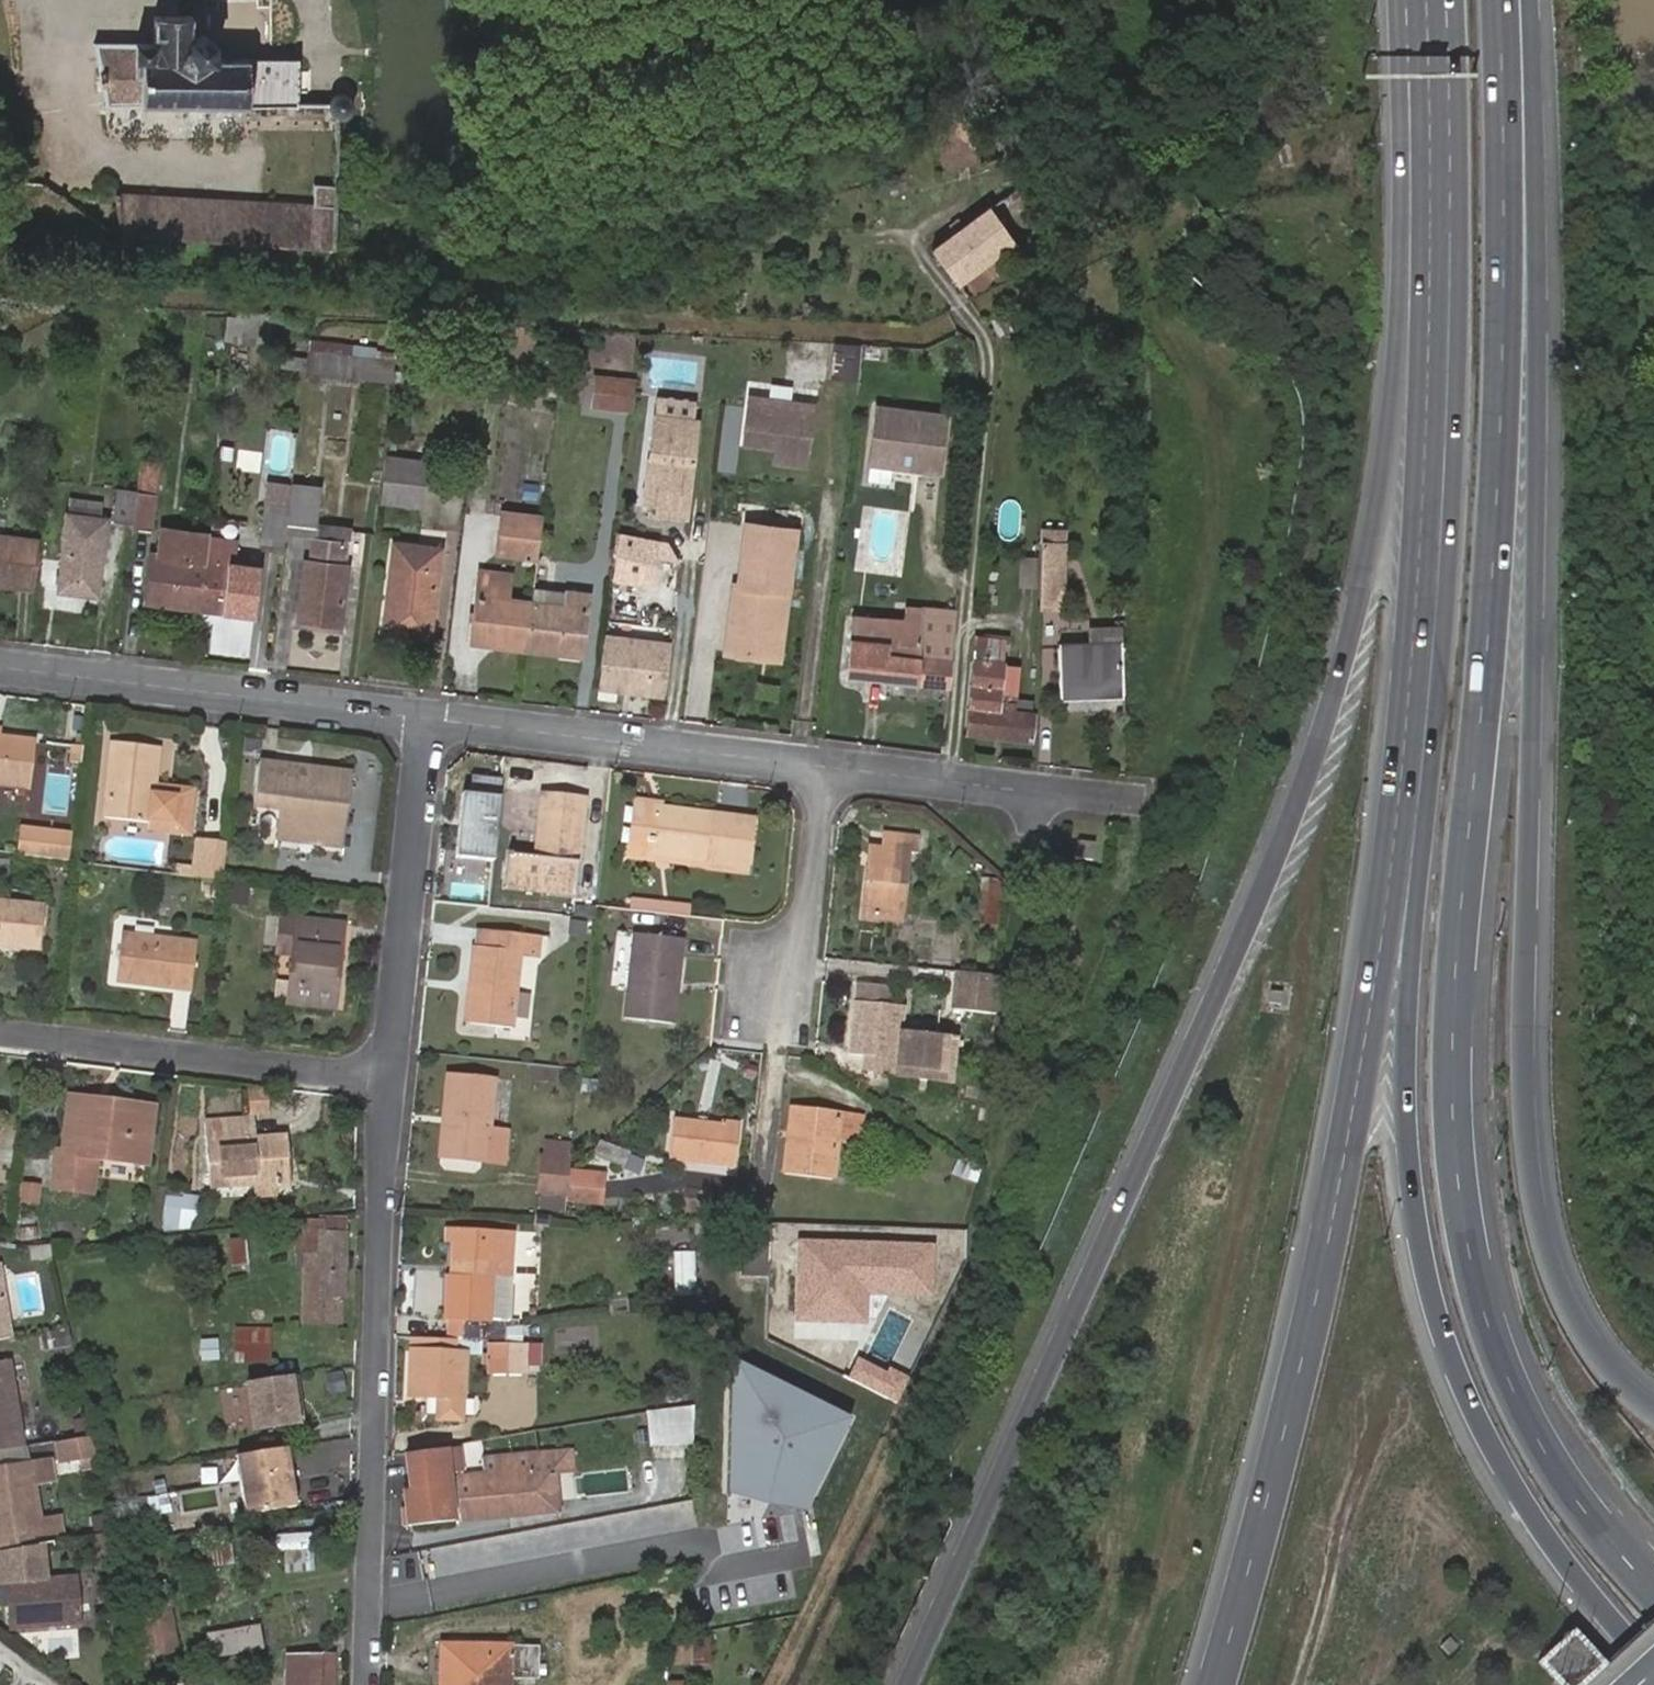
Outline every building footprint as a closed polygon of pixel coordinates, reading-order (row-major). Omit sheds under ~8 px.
[(100,106),(292,109),(293,102),(294,63),(214,60),(213,41),(202,35),(190,39),(191,16),(151,16),(152,40),(99,41),(100,93),(100,106)] [(349,113),(351,108),(352,103),(349,98),(345,94),(340,93),(335,94),(330,96),(327,100),(326,104),(326,107),(328,112),(330,114),(334,117),(340,118),(345,117),(349,113)] [(938,169),(975,162),(969,126),(932,132),(938,169)] [(931,251),(953,280),(1008,240),(1045,213),(1024,185),(986,212),(931,251)] [(314,207),(126,194),(123,236),(337,248),(340,188),(315,187),(314,207)] [(273,312),(225,312),(225,337),(273,337),(273,312)] [(394,386),(399,350),(311,341),(307,376),(394,386)] [(832,342),(830,377),(858,378),(860,343),(832,342)] [(634,416),(638,379),(594,375),(589,411),(634,416)] [(810,402),(749,393),(744,438),(783,443),(781,454),(803,457),(810,402)] [(949,418),(878,409),(871,468),(942,477),(949,418)] [(686,520),(699,419),(652,414),(639,507),(653,508),(652,518),(686,520)] [(386,456),(382,492),(424,498),(428,459),(386,456)] [(321,486),(295,482),(292,505),(290,519),(288,534),(316,539),(321,486)] [(137,508),(139,493),(116,490),(114,523),(135,526),(137,508)] [(135,526),(135,528),(151,530),(156,495),(139,493),(137,508),(135,526)] [(100,514),(101,501),(68,499),(67,512),(100,514)] [(263,541),(288,544),(288,534),(290,519),(292,505),(267,502),(263,541)] [(538,536),(541,514),(503,510),(501,533),(499,550),(536,555),(538,536)] [(80,577),(103,581),(109,518),(70,514),(63,590),(79,592),(80,577)] [(800,529),(743,522),(735,586),(730,585),(720,659),(782,667),(800,529)] [(1067,542),(1067,529),(1044,528),(1043,541),(1067,542)] [(212,536),(212,534),(167,529),(165,554),(154,552),(149,601),(203,607),(209,559),(212,536)] [(32,592),(38,540),(0,535),(0,587),(32,592)] [(241,538),(212,536),(209,559),(237,562),(241,538)] [(656,570),(659,542),(619,536),(615,563),(656,570)] [(347,542),(316,539),(314,560),(309,561),(303,618),(343,623),(349,564),(345,563),(347,542)] [(1064,607),(1067,542),(1043,541),(1043,567),(1043,580),(1041,606),(1064,607)] [(424,604),(435,605),(438,570),(431,568),(433,546),(398,542),(389,630),(422,634),(424,604)] [(1036,585),(1036,555),(1018,554),(1018,585),(1036,585)] [(209,559),(203,607),(263,615),(270,566),(237,562),(209,559)] [(101,595),(103,581),(80,577),(79,592),(101,595)] [(525,647),(532,585),(525,584),(524,597),(499,594),(499,581),(479,578),(471,639),(525,647)] [(540,586),(532,585),(525,647),(581,654),(588,592),(566,590),(564,603),(539,599),(540,586)] [(432,636),(435,605),(424,604),(422,634),(432,636)] [(948,686),(955,612),(903,606),(903,620),(853,614),(845,676),(948,686)] [(1124,645),(1124,630),(1090,631),(1090,646),(1057,647),(1059,697),(1126,695),(1124,645)] [(1006,637),(977,635),(968,733),(1035,738),(1037,712),(1003,708),(1006,637)] [(627,639),(606,637),(600,691),(625,694),(625,690),(663,694),(669,651),(625,646),(627,639)] [(260,754),(264,727),(245,725),(242,752),(260,754)] [(0,734),(0,784),(30,788),(35,739),(0,734)] [(104,815),(154,821),(153,828),(194,832),(197,786),(158,784),(163,746),(113,739),(104,815)] [(278,832),(349,841),(357,774),(259,763),(253,810),(280,812),(278,832)] [(546,796),(539,860),(522,858),(523,849),(510,848),(506,890),(576,895),(586,802),(546,796)] [(712,817),(634,806),(629,859),(741,871),(746,821),(722,818),(719,829),(712,828),(712,817)] [(9,822),(7,848),(33,850),(34,823),(9,822)] [(349,850),(349,841),(278,832),(277,839),(349,850)] [(910,921),(916,854),(929,855),(930,837),(893,834),(892,849),(875,848),(868,916),(910,921)] [(196,837),(192,874),(227,879),(231,842),(196,837)] [(1100,844),(1081,841),(1079,860),(1097,863),(1100,844)] [(1003,930),(1007,888),(990,886),(988,896),(981,896),(978,915),(987,916),(986,930),(1003,930)] [(692,903),(631,896),(629,909),(690,916),(692,903)] [(0,901),(0,949),(41,954),(46,906),(0,901)] [(279,956),(294,958),(299,920),(282,919),(279,956)] [(299,920),(294,958),(289,1003),(335,1010),(343,945),(331,942),(333,924),(299,920)] [(331,942),(343,945),(345,925),(333,924),(331,942)] [(477,942),(469,1018),(516,1023),(523,950),(545,953),(547,934),(490,928),(488,943),(477,942)] [(122,932),(116,980),(177,988),(193,990),(199,943),(181,941),(122,932)] [(675,1026),(683,937),(632,932),(623,1022),(675,1026)] [(999,979),(962,974),(958,1010),(995,1014),(999,979)] [(856,982),(848,1056),(864,1058),(862,1073),(946,1083),(951,1041),(898,1035),(901,1008),(889,1007),(891,987),(856,982)] [(494,1133),(497,1087),(452,1082),(444,1158),(512,1166),(514,1136),(494,1133)] [(253,1116),(272,1115),(269,1088),(250,1089),(253,1116)] [(53,1188),(84,1192),(89,1154),(101,1155),(103,1156),(142,1160),(148,1161),(151,1133),(143,1132),(145,1112),(98,1106),(99,1098),(71,1095),(65,1150),(58,1149),(53,1188)] [(151,1133),(154,1105),(99,1098),(98,1106),(145,1112),(143,1132),(151,1133)] [(862,1115),(800,1108),(797,1135),(789,1134),(785,1176),(833,1181),(837,1143),(859,1145),(862,1115)] [(800,1108),(792,1108),(789,1134),(797,1135),(800,1108)] [(255,1137),(253,1116),(203,1120),(209,1183),(253,1179),(254,1197),(278,1195),(277,1177),(290,1176),(286,1134),(255,1137)] [(722,1127),(676,1122),(673,1162),(741,1168),(746,1124),(723,1122),(722,1127)] [(84,1192),(96,1194),(101,1155),(89,1154),(84,1192)] [(572,1175),(572,1172),(573,1157),(538,1154),(535,1191),(570,1194),(572,1175)] [(101,1172),(140,1177),(142,1160),(103,1156),(101,1172)] [(570,1194),(569,1203),(600,1206),(602,1178),(572,1175),(570,1194)] [(19,1181),(17,1204),(39,1206),(41,1183),(19,1181)] [(164,1194),(164,1229),(197,1229),(197,1195),(164,1194)] [(347,1320),(348,1220),(301,1218),(300,1251),(309,1251),(309,1318),(347,1320)] [(458,1229),(449,1228),(449,1241),(458,1241),(458,1229)] [(456,1321),(455,1339),(482,1340),(507,1341),(507,1327),(508,1321),(493,1320),(494,1277),(486,1276),(486,1265),(496,1265),(497,1249),(515,1249),(516,1231),(458,1229),(458,1241),(457,1263),(469,1263),(469,1276),(452,1275),(451,1321),(456,1321)] [(496,1265),(514,1265),(515,1249),(497,1249),(496,1265)] [(674,1299),(696,1297),(693,1251),(671,1252),(674,1299)] [(9,1341),(0,1292),(0,1342),(9,1341)] [(41,1331),(44,1348),(69,1345),(67,1327),(41,1331)] [(232,1327),(232,1364),(271,1364),(271,1327),(232,1327)] [(200,1362),(219,1360),(218,1338),(199,1339),(200,1362)] [(439,1419),(464,1420),(465,1398),(466,1398),(468,1352),(483,1353),(484,1379),(507,1377),(506,1371),(505,1342),(505,1341),(482,1341),(482,1340),(455,1339),(413,1338),(410,1397),(440,1397),(439,1419)] [(521,1370),(519,1342),(505,1342),(506,1371),(521,1370)] [(807,1511),(854,1417),(729,1358),(726,1493),(765,1505),(807,1511)] [(23,1446),(9,1363),(0,1364),(0,1450),(23,1446)] [(291,1374),(251,1381),(258,1429),(299,1423),(291,1374)] [(646,1410),(647,1451),(692,1450),(691,1409),(646,1410)] [(54,1442),(56,1458),(91,1453),(88,1437),(54,1442)] [(463,1444),(411,1455),(415,1490),(453,1486),(452,1474),(463,1471),(463,1444)] [(289,1445),(239,1453),(249,1512),(299,1503),(289,1445)] [(556,1454),(558,1474),(574,1472),(572,1453),(556,1454)] [(491,1476),(460,1479),(464,1523),(498,1520),(498,1516),(540,1512),(537,1479),(558,1477),(558,1474),(556,1454),(533,1456),(535,1473),(491,1476)] [(533,1456),(490,1460),(491,1476),(535,1473),(533,1456)] [(38,1542),(42,1541),(29,1461),(0,1466),(0,1548),(38,1542)] [(561,1510),(558,1477),(537,1479),(540,1512),(561,1510)] [(453,1486),(415,1490),(408,1490),(411,1526),(457,1521),(453,1486)] [(280,1534),(280,1573),(313,1573),(313,1534),(280,1534)] [(0,1548),(0,1582),(3,1582),(41,1577),(38,1542),(0,1548)] [(41,1577),(3,1582),(9,1628),(78,1619),(72,1573),(41,1577)] [(138,1669),(149,1667),(148,1656),(175,1649),(163,1578),(140,1583),(144,1608),(128,1611),(138,1669)] [(210,1660),(264,1649),(258,1623),(205,1634),(210,1660)] [(1537,1664),(1557,1684),(1584,1684),(1607,1664),(1573,1629),(1537,1664)] [(671,1664),(690,1665),(690,1638),(672,1638),(671,1664)] [(544,1641),(453,1644),(454,1683),(449,1684),(515,1684),(515,1677),(546,1676),(544,1641)] [(289,1655),(290,1684),(332,1684),(332,1655),(289,1655)]
